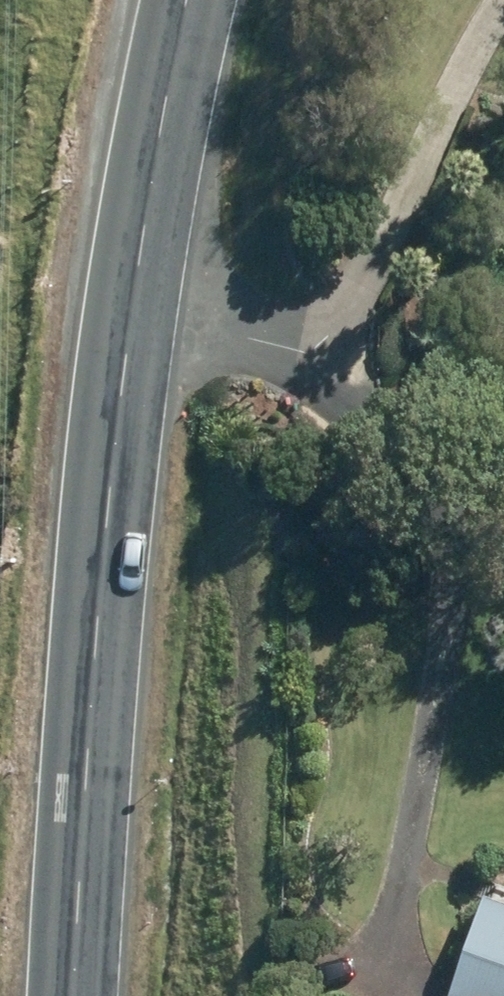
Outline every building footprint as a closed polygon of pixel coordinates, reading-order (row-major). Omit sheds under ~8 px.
[(444,995),(503,995),(503,900),(482,892),(444,995)]
